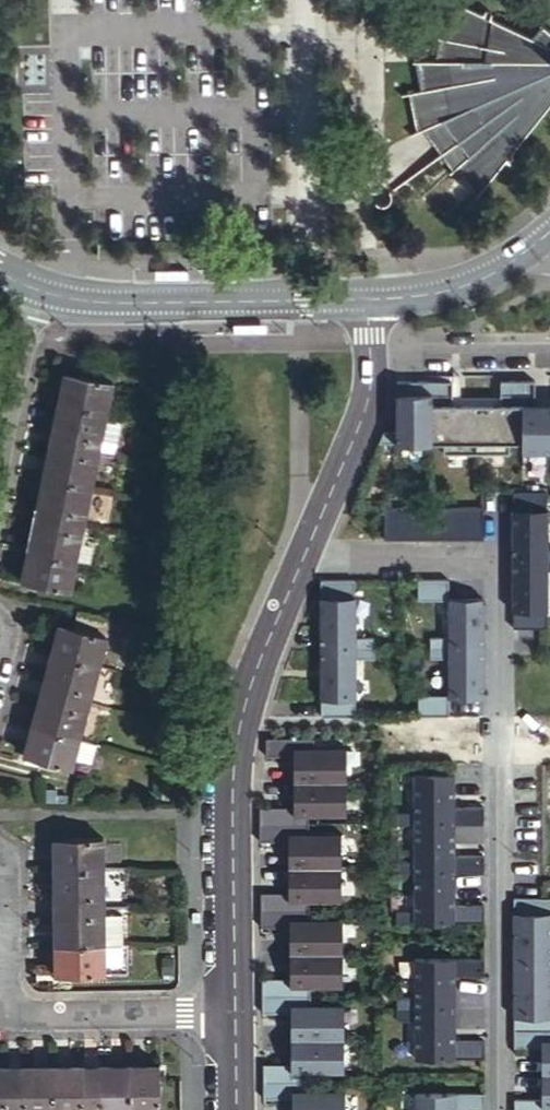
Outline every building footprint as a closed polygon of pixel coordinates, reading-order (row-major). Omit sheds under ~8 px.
[(456,4),(447,38),(441,37),(436,59),(420,61),(423,89),(409,92),(412,131),(423,130),(451,169),(457,166),(478,195),(496,171),(506,172),(514,162),(510,155),(549,104),(549,29),(544,23),(527,35),(488,16),(489,6),(478,0),(477,0),(468,9),(456,4)] [(67,375),(61,404),(106,414),(112,384),(67,375)] [(398,382),(399,433),(386,433),(382,444),(444,444),(444,455),(510,455),(510,444),(523,444),(523,453),(549,453),(549,403),(536,404),(536,381),(501,381),(501,405),(453,405),(453,382),(398,382)] [(106,414),(61,404),(53,441),(99,451),(106,414)] [(53,441),(46,477),(91,487),(99,451),(53,441)] [(46,477),(39,514),(83,523),(91,487),(46,477)] [(514,629),(548,629),(548,571),(549,571),(549,550),(548,550),(547,493),(513,493),(514,629)] [(384,509),(385,541),(484,540),(484,507),(384,509)] [(31,553),(76,562),(83,523),(39,514),(31,553)] [(69,593),(76,562),(31,553),(24,583),(69,593)] [(449,599),(449,581),(418,581),(418,601),(448,601),(448,639),(431,639),(431,660),(448,660),(447,697),(419,697),(419,717),(450,717),(450,698),(484,698),(485,599),(449,599)] [(326,582),(327,718),(361,718),(361,660),(380,660),(380,639),(361,639),(361,582),(326,582)] [(59,626),(50,657),(95,668),(103,638),(59,626)] [(95,668),(50,657),(40,693),(85,704),(95,668)] [(85,704),(40,693),(30,729),(75,741),(85,704)] [(67,770),(75,741),(30,729),(23,758),(67,770)] [(267,737),(267,755),(297,755),(297,806),(261,806),(261,841),(292,841),(292,892),(263,892),(263,927),(294,927),(294,978),(265,978),(265,1013),(296,1013),(296,1064),(266,1064),(266,1099),(297,1099),(297,1109),(350,1109),(350,1091),(319,1091),(319,1073),(350,1072),(350,1005),(319,1005),(319,987),(350,986),(349,918),(318,919),(318,901),(349,900),(349,833),(318,833),(318,815),(349,814),(349,747),(316,747),(316,736),(267,737)] [(486,925),(486,907),(456,907),(456,875),(486,875),(486,858),(456,858),(456,826),(485,826),(485,809),(456,809),(456,776),(416,776),(416,814),(397,814),(397,826),(416,826),(416,864),(397,864),(397,875),(416,875),(416,914),(397,914),(397,925),(486,925)] [(55,840),(55,870),(101,870),(101,841),(55,840)] [(101,870),(55,870),(55,909),(101,909),(101,870)] [(514,1109),(549,1109),(549,897),(513,898),(514,1047),(543,1047),(543,1098),(514,1099),(514,1109)] [(55,909),(55,947),(101,947),(101,909),(55,909)] [(101,947),(55,947),(55,976),(101,976),(101,947)] [(486,961),(417,961),(417,999),(399,999),(399,1023),(417,1023),(417,1062),(486,1062),(486,1044),(457,1044),(457,979),(486,979),(486,961)] [(129,1109),(159,1109),(158,1067),(129,1068),(129,1109)] [(52,1109),(90,1109),(90,1068),(52,1069),(52,1109)] [(129,1068),(90,1068),(90,1109),(129,1109),(129,1068)] [(13,1069),(0,1069),(0,1109),(13,1109),(13,1069)] [(52,1069),(13,1069),(13,1109),(52,1109),(52,1069)] [(487,1096),(417,1096),(417,1109),(487,1109),(487,1096)]
